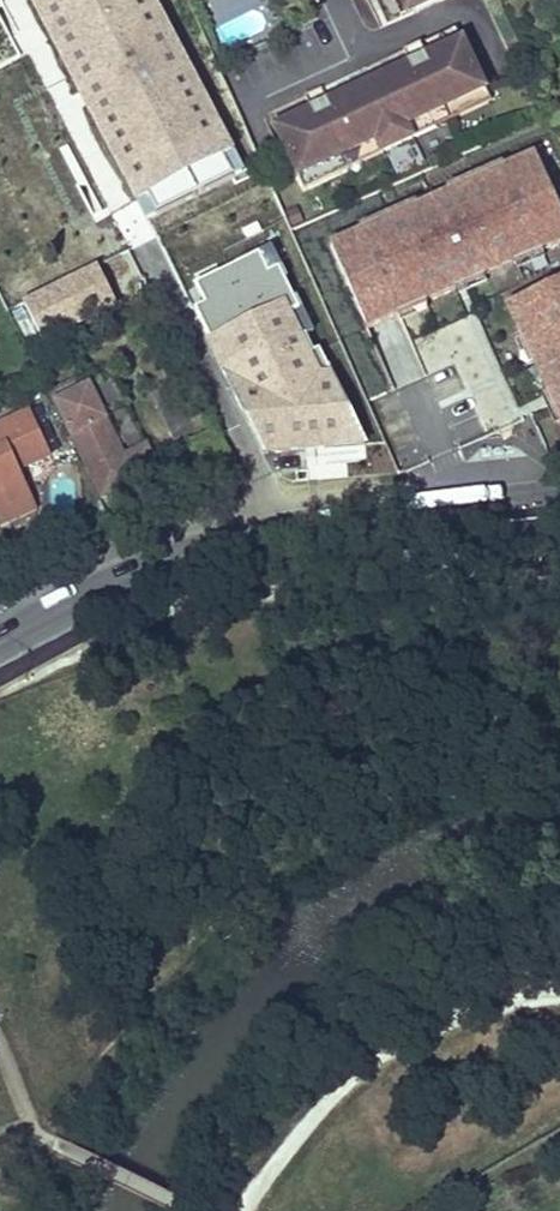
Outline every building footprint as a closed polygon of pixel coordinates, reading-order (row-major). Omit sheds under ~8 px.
[(137,202),(234,152),(155,0),(41,0),(34,3),(137,202)] [(401,20),(414,14),(407,0),(392,0),(401,20)] [(414,14),(444,0),(407,0),(414,14)] [(273,128),(296,178),(374,141),(380,154),(412,140),(406,127),(484,90),(461,41),(424,58),(429,69),(417,74),(416,72),(405,77),(404,75),(383,84),(385,89),(358,101),(356,97),(335,106),(338,111),(315,121),(310,111),(273,128)] [(484,90),(406,127),(412,140),(490,103),(484,90)] [(374,141),(296,178),(302,190),(380,154),(374,141)] [(330,246),(367,328),(559,240),(559,210),(535,154),(330,246)] [(119,313),(99,269),(20,305),(40,349),(119,313)] [(511,306),(559,411),(559,283),(511,306)] [(480,316),(385,351),(390,365),(415,356),(422,375),(457,363),(483,430),(518,418),(480,316)] [(402,319),(375,330),(398,387),(425,376),(402,319)] [(124,462),(102,418),(124,407),(112,381),(58,407),(103,501),(157,475),(146,452),(124,462)] [(33,500),(19,472),(50,458),(27,411),(0,425),(0,516),(33,500)] [(0,516),(0,529),(38,511),(33,500),(0,516)]
